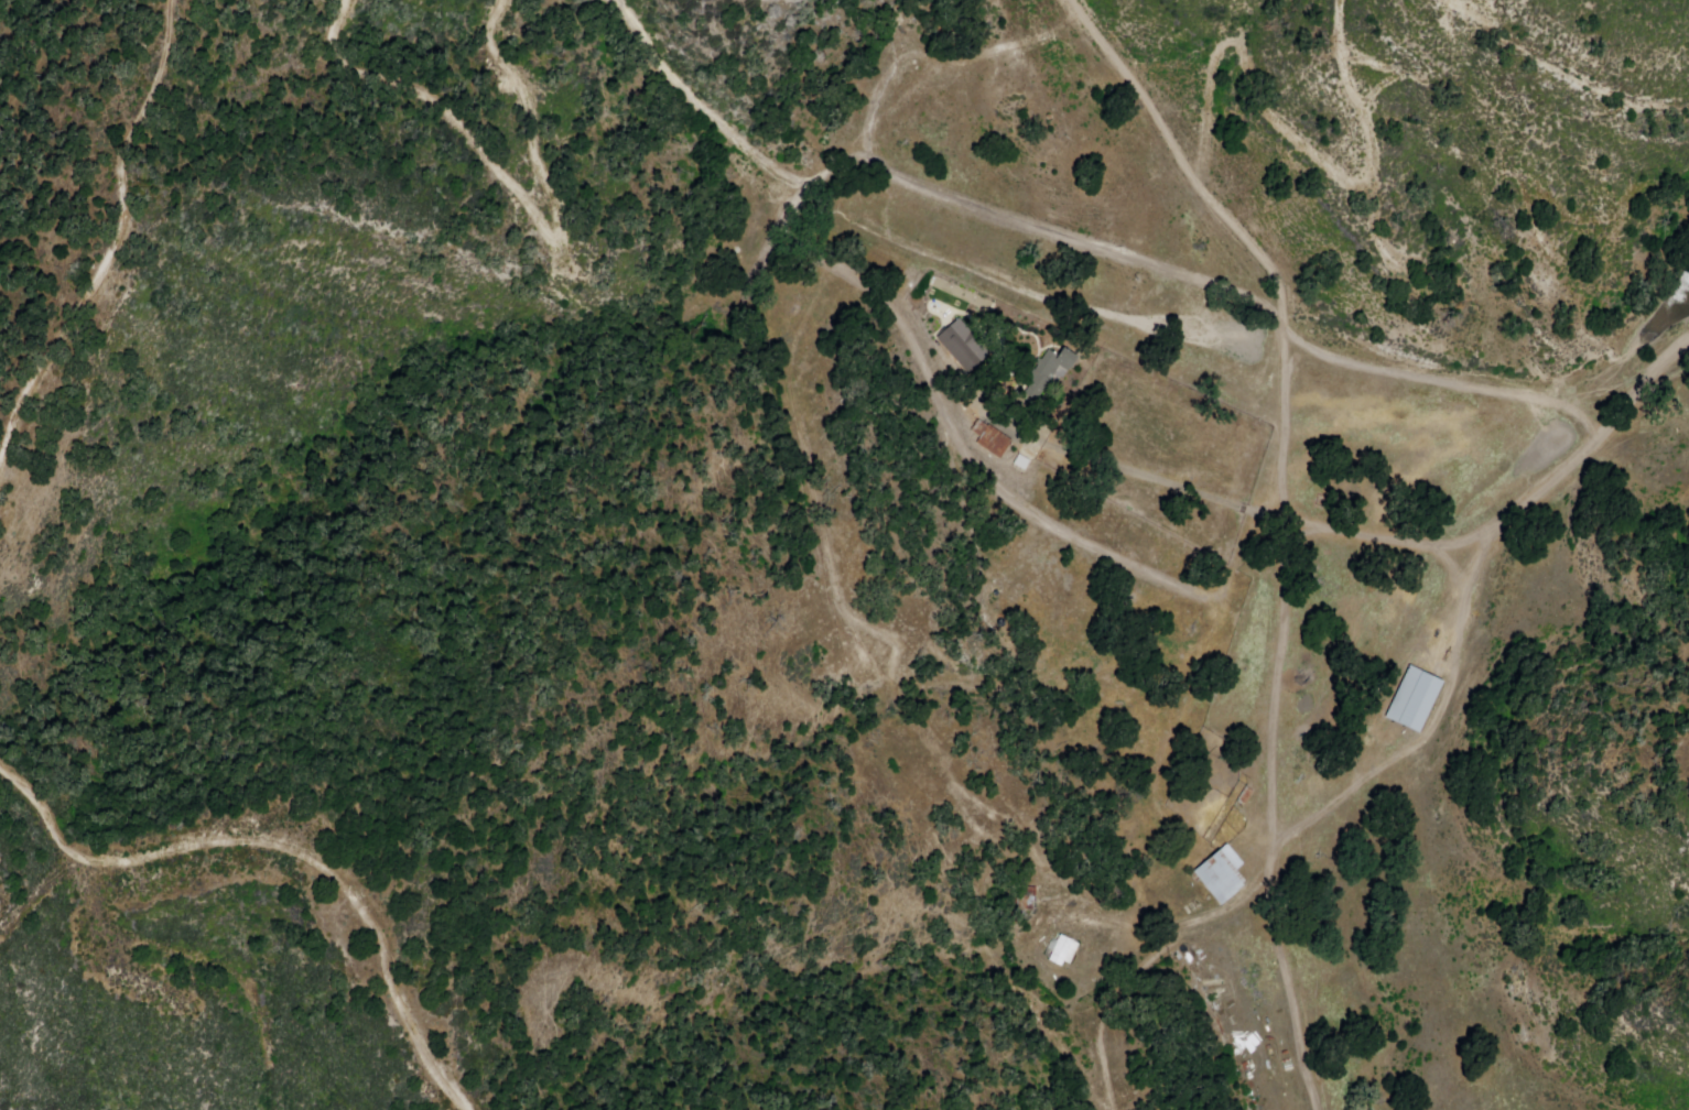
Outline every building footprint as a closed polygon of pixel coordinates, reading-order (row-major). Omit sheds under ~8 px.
[(957,315),(994,352),(967,379),(931,341),(957,315)] [(1069,372),(1080,355),(1067,346),(1059,358),(1050,351),(1035,374),(1049,383),(1060,367),(1069,372)] [(978,426),(1002,439),(993,455),(970,443),(978,426)] [(1419,731),(1443,679),(1408,663),(1385,715),(1419,731)] [(1254,791),(1245,786),(1237,801),(1245,805),(1254,791)] [(1194,871),(1222,849),(1249,883),(1222,905),(1194,871)] [(1034,886),(1015,886),(1015,912),(1034,912),(1034,886)] [(1054,933),(1079,946),(1069,967),(1062,964),(1059,969),(1046,962),(1049,956),(1043,954),(1054,933)]
